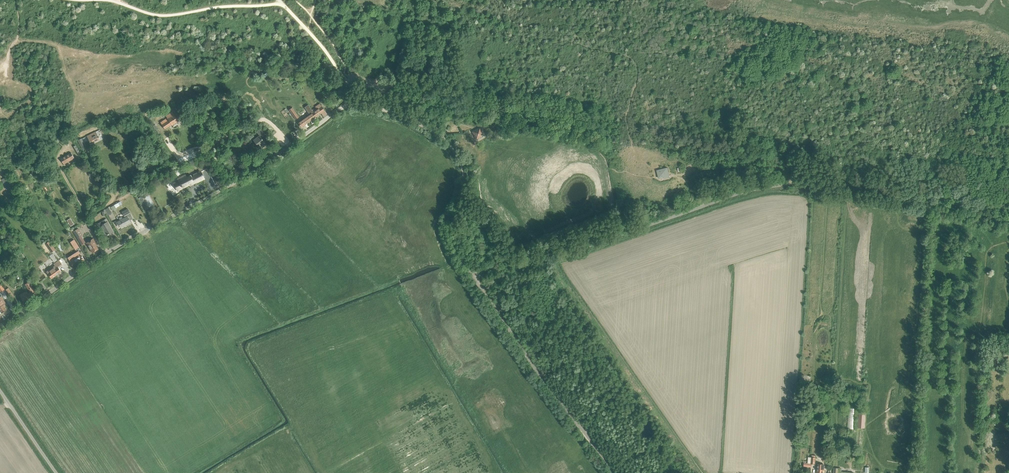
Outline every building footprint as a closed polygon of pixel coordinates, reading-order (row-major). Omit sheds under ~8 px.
[(313,109),(312,110),(313,111),(312,111),(313,113),(314,114),(313,115),(315,117),(321,113),(323,116),(327,114),(320,104),(316,106),(317,108),(313,110),(313,109)] [(292,107),(289,110),(296,119),(299,117),(292,107)] [(310,115),(298,123),(301,127),(315,117),(313,115),(314,114),(313,113),(312,111),(313,111),(312,110),(311,108),(307,111),(310,115)] [(162,124),(165,129),(171,125),(172,125),(178,121),(173,112),(166,116),(169,120),(162,124)] [(311,130),(319,124),(316,120),(308,126),(311,130)] [(472,131),(476,139),(481,137),(480,134),(482,133),(480,127),(472,131)] [(253,140),(257,145),(258,144),(262,148),(267,144),(261,137),(264,135),(260,129),(256,132),(259,135),(253,140)] [(87,136),(91,144),(100,140),(96,132),(87,136)] [(61,159),(61,160),(64,164),(74,158),(71,152),(61,159)] [(206,172),(203,173),(202,171),(197,173),(197,171),(189,175),(190,177),(185,179),(189,186),(198,181),(198,180),(204,177),(205,179),(215,174),(212,167),(205,171),(206,172)] [(657,170),(659,178),(664,177),(665,178),(669,177),(667,167),(657,170)] [(120,227),(121,228),(131,222),(127,216),(117,222),(116,223),(119,228),(120,227)] [(103,230),(101,232),(103,236),(106,235),(113,231),(108,221),(106,218),(97,224),(99,227),(101,225),(103,230)] [(73,231),(77,238),(82,235),(78,228),(75,230),(73,231)] [(95,244),(96,243),(93,239),(86,243),(92,253),(98,249),(95,244)] [(72,257),(69,259),(71,262),(73,267),(84,260),(80,254),(79,251),(80,250),(78,248),(79,247),(74,240),(71,242),(77,252),(71,255),(72,257)] [(45,244),(51,252),(55,250),(49,241),(45,244)] [(46,272),(51,278),(61,271),(58,267),(62,264),(59,260),(54,264),(55,266),(46,272)] [(23,292),(17,295),(22,303),(32,297),(32,296),(34,294),(32,291),(33,290),(27,281),(23,284),(28,293),(25,295),(23,292)] [(6,290),(8,293),(15,304),(18,302),(11,292),(8,288),(6,290)]
